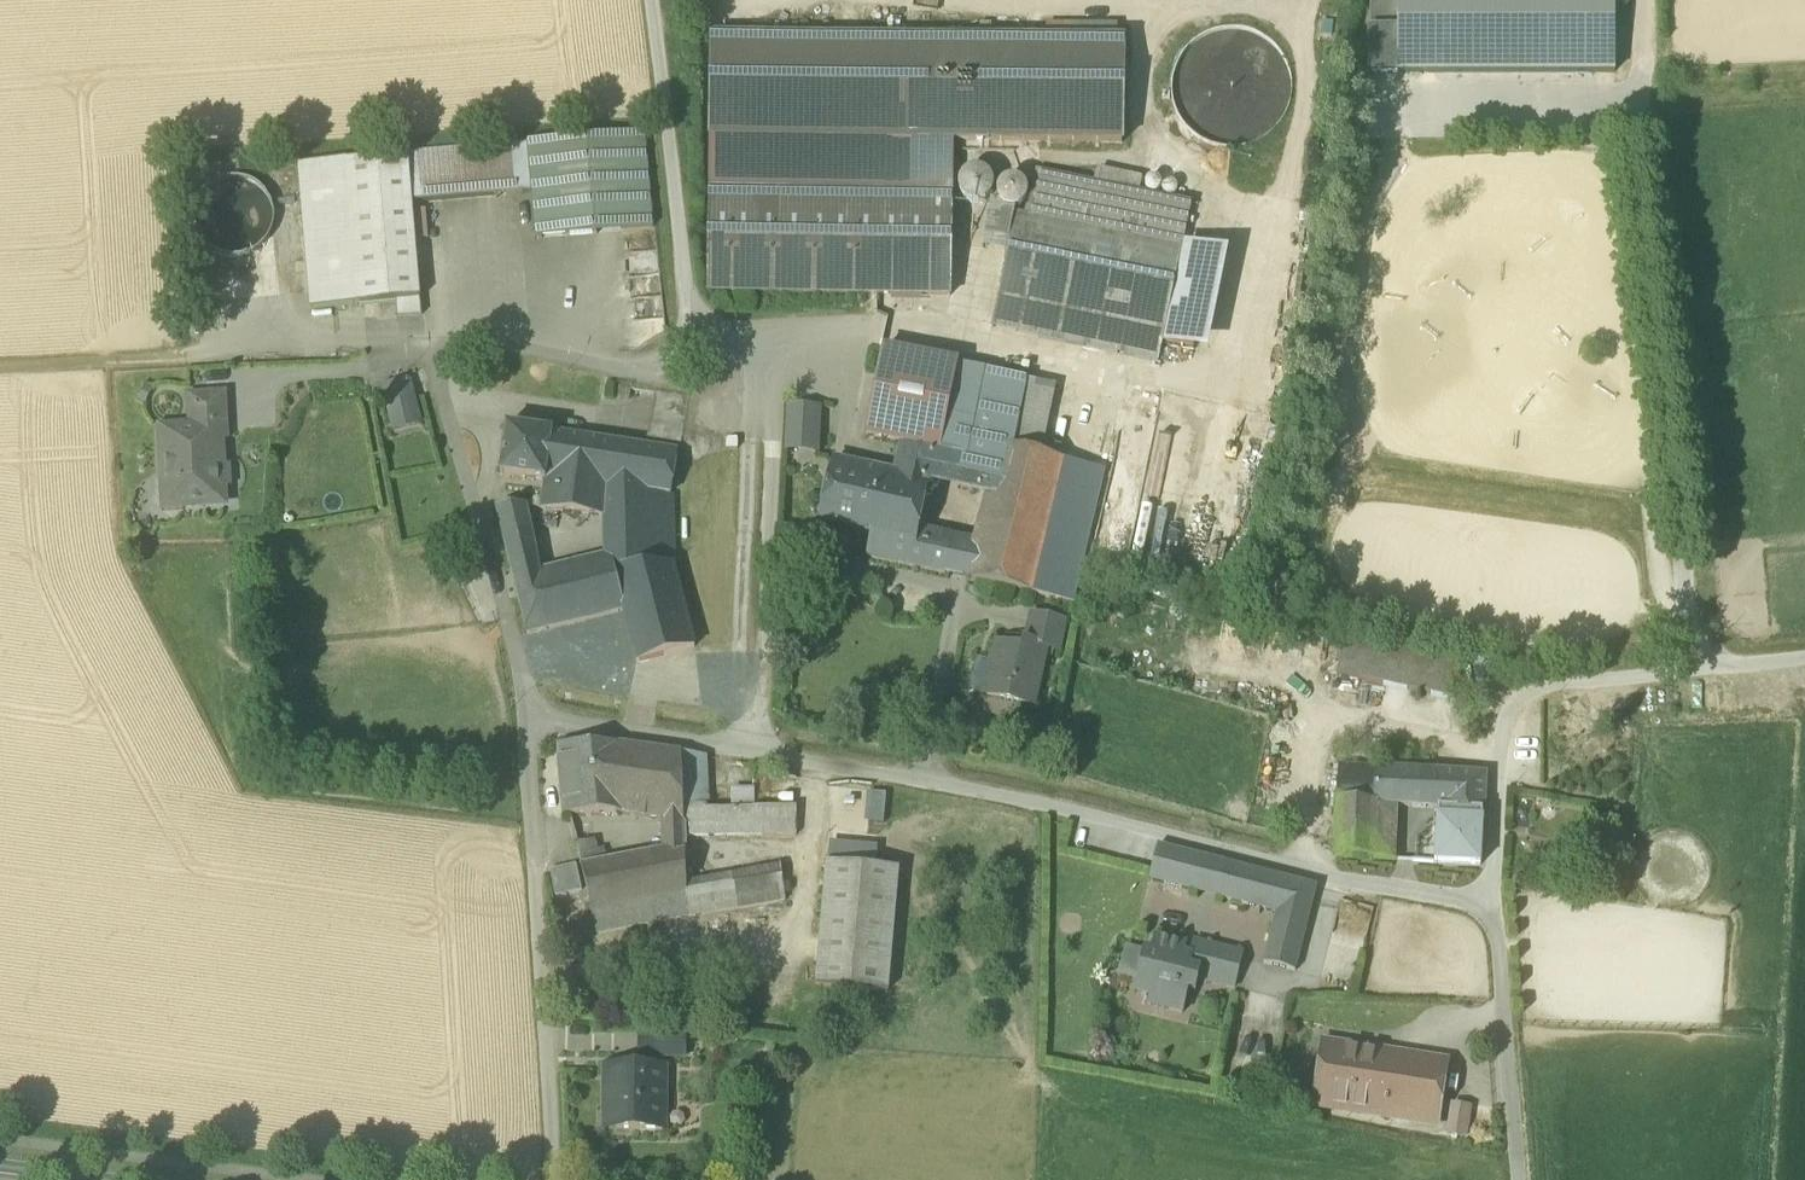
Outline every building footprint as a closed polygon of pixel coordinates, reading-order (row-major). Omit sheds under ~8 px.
[(1614,72),(1614,0),(1370,0),(1370,72),(1397,72),(1614,72)] [(1075,27),(1075,39),(1117,40),(1117,28),(1075,27)] [(1256,33),(1233,28),(1210,32),(1190,44),(1176,64),(1171,86),(1175,110),(1187,129),(1206,143),(1229,148),(1252,144),(1272,132),(1286,113),(1291,90),(1287,67),(1275,47),(1256,33)] [(954,142),(1122,145),(1124,40),(1117,40),(1075,39),(713,34),(711,138),(954,142)] [(529,145),(537,242),(653,232),(645,136),(529,145)] [(953,196),(954,142),(711,138),(710,192),(952,195),(952,196),(953,196)] [(412,204),(531,195),(527,146),(408,156),(412,204)] [(359,307),(396,304),(421,302),(412,204),(408,156),(347,161),(359,307)] [(311,311),(359,307),(347,161),(298,165),(311,311)] [(1093,183),(1139,193),(1143,175),(1096,165),(1093,183)] [(982,170),(969,170),(959,180),(960,194),(970,203),(983,202),(993,193),(992,179),(982,170)] [(1036,171),(1034,183),(1190,216),(1191,204),(1139,193),(1093,183),(1036,171)] [(239,258),(255,254),(267,244),(275,230),(278,214),(273,199),(263,186),(249,178),(233,176),(218,180),(205,190),(197,204),(195,220),(199,236),(209,248),(223,256),(239,258)] [(1159,180),(1155,178),(1151,178),(1147,180),(1145,184),(1145,187),(1146,191),(1149,193),(1152,195),(1156,195),(1159,193),(1161,189),(1162,185),(1161,182),(1159,180)] [(1025,203),(1027,194),(1023,184),(1014,180),(1004,182),(998,191),(999,203),(1006,208),(1016,209),(1025,203)] [(1172,181),(1167,181),(1163,184),(1162,187),(1161,191),(1163,194),(1164,196),(1167,198),(1171,198),(1174,197),(1177,195),(1179,191),(1179,187),(1178,185),(1176,182),(1172,181)] [(997,300),(1165,335),(1181,258),(1183,245),(1190,216),(1034,183),(1026,217),(1015,215),(1007,254),(997,300)] [(709,294),(950,298),(952,196),(952,195),(710,192),(709,294)] [(1006,208),(999,203),(993,203),(983,250),(1007,254),(1015,215),(1016,209),(1006,208)] [(1211,264),(1193,351),(1208,354),(1228,254),(1183,245),(1181,258),(1211,264)] [(1211,264),(1181,258),(1165,335),(1163,345),(1193,351),(1211,264)] [(1165,335),(997,300),(992,328),(1159,364),(1163,345),(1165,335)] [(422,316),(421,302),(396,304),(397,318),(422,316)] [(867,438),(939,452),(957,366),(885,351),(867,438)] [(977,367),(1004,371),(1006,358),(979,354),(977,367)] [(983,373),(957,366),(939,452),(937,457),(946,459),(964,463),(975,415),(983,373)] [(983,373),(975,415),(1018,424),(1012,450),(1041,457),(1055,389),(983,373)] [(422,424),(411,379),(381,386),(392,431),(422,424)] [(690,400),(655,394),(647,440),(682,446),(690,400)] [(190,429),(190,431),(221,430),(227,430),(225,395),(188,397),(190,429)] [(819,411),(790,410),(788,453),(817,454),(819,411)] [(1003,448),(1012,450),(1018,424),(975,415),(964,463),(959,487),(959,488),(992,496),(1003,448)] [(1199,459),(1213,461),(1219,419),(1205,417),(1199,459)] [(540,509),(560,512),(569,436),(536,431),(536,425),(530,424),(529,430),(508,427),(501,475),(544,481),(540,509)] [(182,485),(183,508),(225,506),(221,430),(190,431),(190,429),(161,430),(164,483),(179,482),(179,484),(181,485),(182,485)] [(560,512),(602,517),(605,517),(609,483),(671,495),(677,453),(569,436),(560,512)] [(1063,462),(1041,457),(1012,450),(1003,448),(992,496),(981,543),(977,557),(971,581),(971,583),(1031,596),(1063,462)] [(945,577),(945,576),(951,551),(916,543),(919,529),(930,480),(941,483),(946,459),(937,457),(904,449),(897,476),(882,473),(868,534),(873,536),(868,560),(945,577)] [(964,463),(946,459),(941,483),(959,487),(964,463)] [(821,524),(868,534),(882,473),(835,462),(821,524)] [(1105,473),(1063,462),(1031,596),(1074,606),(1105,473)] [(165,509),(183,508),(182,485),(181,485),(179,484),(179,482),(164,483),(165,509)] [(602,517),(612,556),(624,611),(637,662),(695,647),(673,566),(672,496),(671,495),(609,483),(605,517),(602,517)] [(497,509),(502,530),(531,528),(527,507),(497,509)] [(531,528),(502,530),(507,549),(535,546),(531,528)] [(981,543),(919,529),(916,543),(951,551),(977,557),(981,543)] [(528,635),(624,611),(612,556),(540,573),(535,546),(507,549),(528,635)] [(945,576),(971,581),(977,557),(951,551),(945,576)] [(1044,649),(1060,652),(1066,624),(1031,616),(1025,643),(1045,648),(1044,649)] [(1337,675),(1454,701),(1464,658),(1347,633),(1337,675)] [(987,697),(1031,707),(1044,649),(1045,648),(1025,643),(1008,639),(1006,646),(998,645),(994,664),(987,697)] [(1486,657),(1472,659),(1475,687),(1489,685),(1486,657)] [(969,692),(987,697),(994,664),(977,660),(969,692)] [(557,745),(563,815),(615,813),(611,770),(624,769),(622,745),(557,745)] [(662,820),(663,838),(685,838),(685,837),(762,835),(762,836),(796,835),(796,807),(755,808),(753,808),(732,809),(707,809),(705,757),(681,754),(622,745),(624,769),(611,770),(615,813),(662,820)] [(1375,769),(1373,803),(1377,802),(1377,805),(1399,806),(1433,808),(1435,772),(1430,771),(1430,773),(1375,769)] [(1487,775),(1435,772),(1433,808),(1433,809),(1438,810),(1483,812),(1485,812),(1487,775)] [(753,808),(755,808),(755,788),(731,789),(732,809),(753,808)] [(885,794),(866,793),(865,824),(884,825),(885,794)] [(1374,858),(1377,805),(1377,802),(1373,803),(1337,800),(1335,855),(1374,858)] [(1377,805),(1374,858),(1396,860),(1399,806),(1377,805)] [(1483,812),(1438,810),(1438,817),(1482,819),(1483,812)] [(1482,819),(1438,817),(1437,817),(1435,863),(1480,866),(1483,819),(1482,819)] [(685,854),(685,838),(663,838),(663,851),(650,854),(652,860),(685,854)] [(576,843),(581,866),(606,862),(603,848),(595,850),(593,840),(576,843)] [(829,842),(827,864),(876,868),(878,846),(829,842)] [(1149,879),(1196,891),(1205,857),(1158,845),(1149,879)] [(581,866),(597,934),(785,901),(781,868),(733,876),(686,883),(685,854),(652,860),(650,854),(606,862),(581,866)] [(1226,862),(1205,857),(1196,891),(1217,897),(1226,862)] [(1263,962),(1295,970),(1317,886),(1226,862),(1217,897),(1276,912),(1263,962)] [(816,984),(888,991),(899,870),(876,868),(827,864),(816,984)] [(549,871),(555,897),(582,891),(576,865),(549,871)] [(1148,1002),(1183,1011),(1188,989),(1195,990),(1198,977),(1235,986),(1243,954),(1193,941),(1189,955),(1184,954),(1186,944),(1155,936),(1151,951),(1145,949),(1139,972),(1155,977),(1150,996),(1148,1002)] [(1139,972),(1145,949),(1125,944),(1120,968),(1139,972)] [(1134,992),(1150,996),(1155,977),(1139,972),(1134,992)] [(640,1057),(684,1057),(684,1035),(640,1034),(640,1057)] [(1448,1061),(1397,1053),(1322,1041),(1313,1102),(1388,1114),(1439,1122),(1448,1061)] [(616,1128),(663,1128),(664,1068),(606,1068),(605,1104),(616,1105),(616,1128)] [(616,1105),(605,1104),(605,1128),(616,1128),(616,1105)] [(1449,1132),(1466,1134),(1469,1109),(1453,1106),(1449,1132)]
